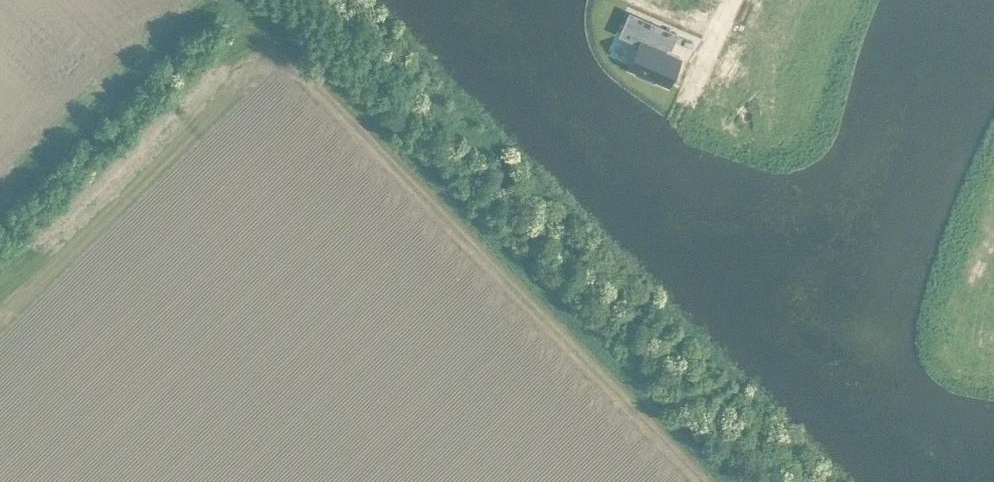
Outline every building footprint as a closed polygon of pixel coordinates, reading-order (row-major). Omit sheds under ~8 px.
[(656,3),(679,14),(686,0),(658,0),(656,3)] [(626,6),(616,27),(635,35),(624,59),(632,63),(631,65),(649,73),(650,71),(664,77),(676,51),(661,44),(664,39),(666,40),(672,27),(626,6)]
